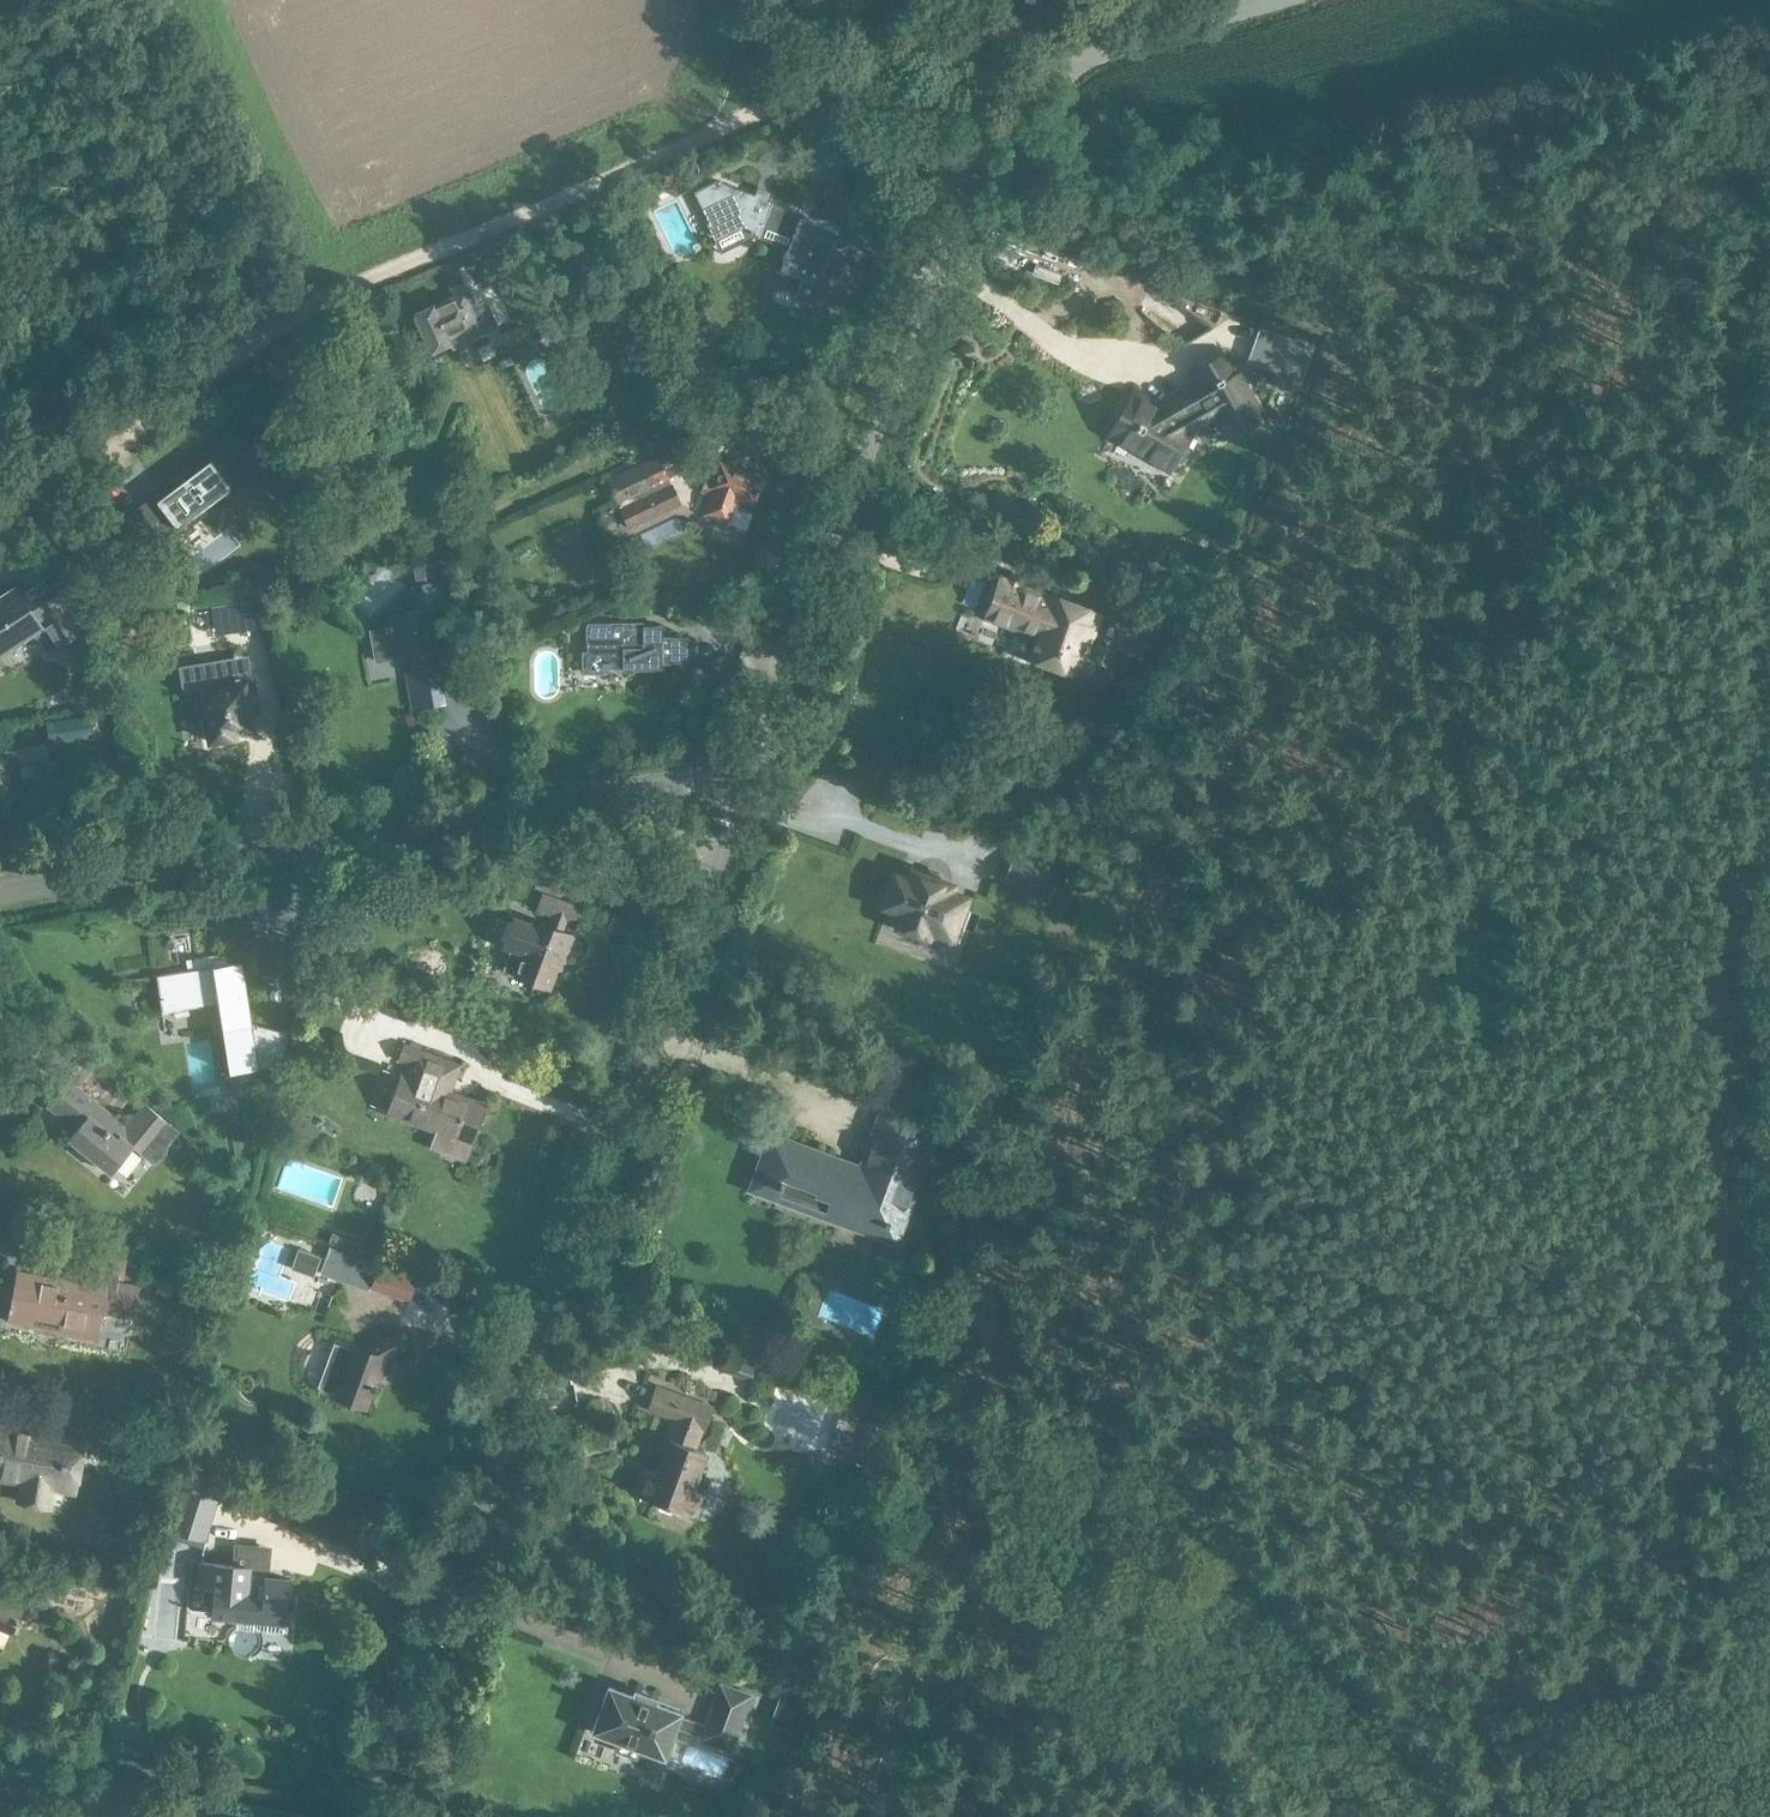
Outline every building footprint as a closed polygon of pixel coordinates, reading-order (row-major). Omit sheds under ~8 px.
[(716,180),(693,191),(714,237),(738,225),(760,233),(763,224),(792,235),(780,268),(802,277),(795,296),(817,304),(842,269),(846,264),(827,251),(835,229),(813,221),(812,226),(799,221),(803,212),(716,180)] [(453,296),(413,314),(429,350),(450,341),(448,337),(468,328),(471,335),(484,329),(485,331),(496,326),(495,324),(506,320),(497,297),(485,302),(485,301),(474,305),(467,290),(463,282),(449,288),(453,296)] [(585,397),(620,381),(612,364),(617,362),(611,349),(621,345),(611,324),(562,347),(585,397)] [(1260,324),(1247,358),(1276,369),(1273,377),(1277,378),(1276,381),(1278,385),(1288,389),(1293,387),(1294,384),(1298,386),(1313,344),(1260,324)] [(1133,395),(1111,433),(1168,466),(1190,428),(1188,427),(1213,413),(1226,436),(1261,416),(1225,353),(1190,373),(1197,385),(1156,408),(1133,395)] [(244,432),(120,525),(141,553),(265,459),(244,432)] [(673,448),(607,479),(618,504),(671,477),(668,470),(680,465),(673,448)] [(707,481),(703,492),(711,495),(704,513),(727,521),(737,494),(753,500),(761,478),(720,464),(713,483),(707,481)] [(671,477),(618,504),(630,529),(684,504),(671,477)] [(424,563),(427,578),(443,575),(440,560),(424,563)] [(1000,577),(986,614),(1020,626),(1018,630),(1015,629),(1008,649),(1031,658),(1069,672),(1076,655),(1082,657),(1099,613),(1097,612),(1096,614),(1079,607),(1080,606),(1048,594),(1047,595),(1017,584),(1016,586),(1009,581),(1000,577)] [(38,625),(45,636),(74,618),(49,580),(22,597),(15,586),(0,595),(0,650),(38,625)] [(390,626),(370,630),(376,660),(395,657),(413,653),(416,668),(407,669),(414,707),(443,702),(427,617),(434,615),(449,613),(443,580),(428,582),(414,585),(418,609),(388,614),(390,626)] [(76,593),(86,609),(95,603),(85,587),(76,593)] [(250,601),(212,607),(215,624),(236,621),(238,630),(254,627),(250,601)] [(586,652),(582,652),(583,672),(602,672),(602,668),(662,667),(662,662),(689,662),(689,636),(661,637),(661,625),(632,625),(632,622),(586,623),(586,652)] [(201,689),(194,690),(199,716),(205,715),(209,741),(235,737),(234,731),(252,728),(250,711),(249,706),(257,705),(256,697),(253,681),(227,685),(223,659),(197,663),(201,689)] [(91,715),(47,722),(50,743),(94,736),(91,715)] [(45,742),(17,747),(18,753),(0,756),(0,812),(15,809),(15,815),(56,808),(45,742)] [(117,778),(104,780),(107,798),(120,796),(117,778)] [(1046,898),(1058,868),(1036,859),(1032,870),(1010,861),(1002,881),(1046,898)] [(907,877),(894,873),(881,906),(900,913),(895,926),(928,938),(930,931),(958,942),(970,909),(963,907),(967,895),(951,890),(953,884),(910,868),(907,877)] [(503,969),(516,974),(516,976),(547,987),(555,967),(559,956),(563,958),(572,934),(562,931),(566,919),(573,922),(578,906),(543,893),(537,909),(551,914),(547,925),(536,921),(534,925),(513,917),(503,944),(511,947),(503,969)] [(229,1072),(258,1068),(279,1064),(287,1033),(251,1024),(245,982),(231,984),(226,952),(184,959),(186,969),(156,974),(161,1010),(218,1001),(229,1072)] [(483,1105),(448,1092),(452,1078),(454,1079),(460,1063),(404,1043),(398,1059),(407,1062),(402,1075),(400,1075),(387,1111),(437,1129),(432,1144),(465,1157),(483,1105)] [(178,1130),(145,1103),(125,1126),(106,1110),(104,1112),(96,1106),(97,1103),(68,1079),(46,1105),(76,1129),(68,1138),(97,1162),(102,1158),(115,1168),(132,1147),(151,1162),(159,1159),(165,1152),(166,1144),(178,1130)] [(896,1231),(906,1204),(902,1202),(918,1160),(922,1161),(932,1133),(933,1131),(932,1129),(932,1128),(931,1126),(930,1124),(928,1123),(892,1110),(890,1110),(888,1110),(887,1110),(885,1111),(884,1112),(883,1113),(883,1114),(872,1143),(876,1145),(874,1150),(870,1148),(860,1175),(846,1169),(844,1169),(842,1170),(841,1171),(840,1172),(827,1167),(827,1166),(828,1164),(828,1162),(828,1161),(827,1159),(826,1158),(825,1157),(824,1156),(823,1156),(779,1140),(778,1139),(775,1140),(773,1140),(771,1142),(770,1143),(769,1145),(761,1169),(783,1177),(782,1182),(779,1181),(775,1194),(812,1208),(814,1201),(843,1212),(840,1219),(886,1235),(887,1236),(889,1236),(891,1235),(892,1235),(893,1234),(895,1233),(895,1232),(896,1231)] [(364,1253),(368,1243),(334,1230),(330,1240),(364,1253)] [(340,1248),(331,1271),(372,1286),(378,1268),(380,1264),(340,1248)] [(131,1318),(137,1287),(116,1283),(117,1276),(112,1275),(113,1272),(123,1274),(126,1259),(87,1251),(83,1270),(86,1271),(86,1274),(84,1280),(84,1283),(51,1277),(50,1278),(44,1277),(44,1275),(17,1270),(11,1303),(8,1303),(7,1311),(10,1311),(8,1320),(34,1325),(34,1324),(36,1311),(58,1315),(57,1322),(97,1330),(101,1312),(131,1318)] [(372,1286),(407,1299),(414,1281),(378,1268),(372,1286)] [(371,1383),(378,1362),(405,1346),(396,1330),(364,1349),(352,1346),(347,1359),(333,1354),(323,1354),(316,1362),(316,1372),(323,1379),(338,1384),(334,1395),(366,1407),(374,1384),(371,1383)] [(683,1511),(705,1451),(694,1447),(702,1426),(704,1427),(711,1409),(683,1399),(684,1397),(655,1386),(648,1407),(675,1417),(667,1438),(669,1439),(656,1473),(644,1469),(635,1494),(683,1511)] [(738,1400),(733,1413),(750,1419),(755,1406),(738,1400)] [(22,1482),(18,1501),(38,1505),(43,1480),(75,1486),(83,1440),(43,1433),(40,1437),(31,1436),(31,1431),(0,1425),(0,1477),(22,1482)] [(174,1520),(171,1529),(203,1539),(206,1530),(216,1498),(184,1488),(174,1520)] [(190,1568),(186,1608),(212,1610),(212,1613),(242,1616),(242,1611),(284,1616),(288,1579),(256,1576),(259,1546),(236,1544),(234,1565),(192,1561),(190,1568)] [(11,1632),(20,1609),(0,1601),(0,1627),(11,1632)] [(786,1680),(777,1706),(794,1713),(789,1729),(804,1735),(820,1692),(786,1680)] [(720,1682),(704,1724),(679,1715),(681,1712),(656,1702),(657,1698),(635,1690),(633,1694),(608,1685),(604,1697),(599,1695),(591,1717),(596,1719),(592,1731),(616,1740),(613,1749),(636,1757),(639,1748),(664,1757),(675,1726),(700,1735),(699,1739),(731,1750),(751,1694),(720,1682)] [(62,1786),(56,1798),(72,1807),(79,1795),(62,1786)]
